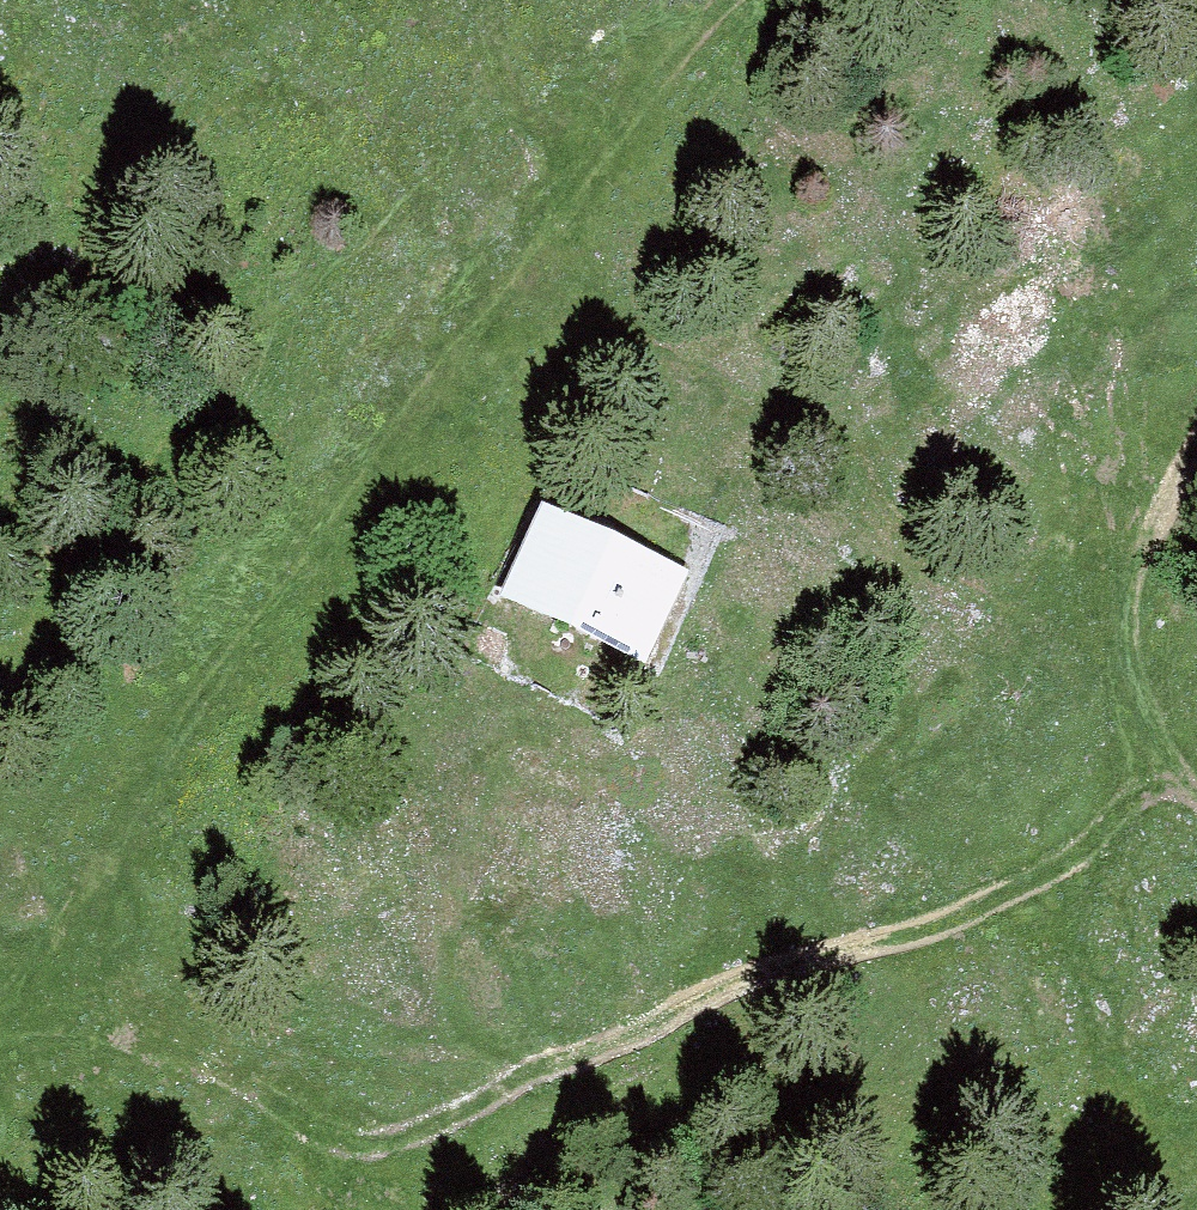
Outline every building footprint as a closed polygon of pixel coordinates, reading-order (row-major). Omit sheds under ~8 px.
[(567,516),(534,593),(662,649),(696,572),(567,516)]
